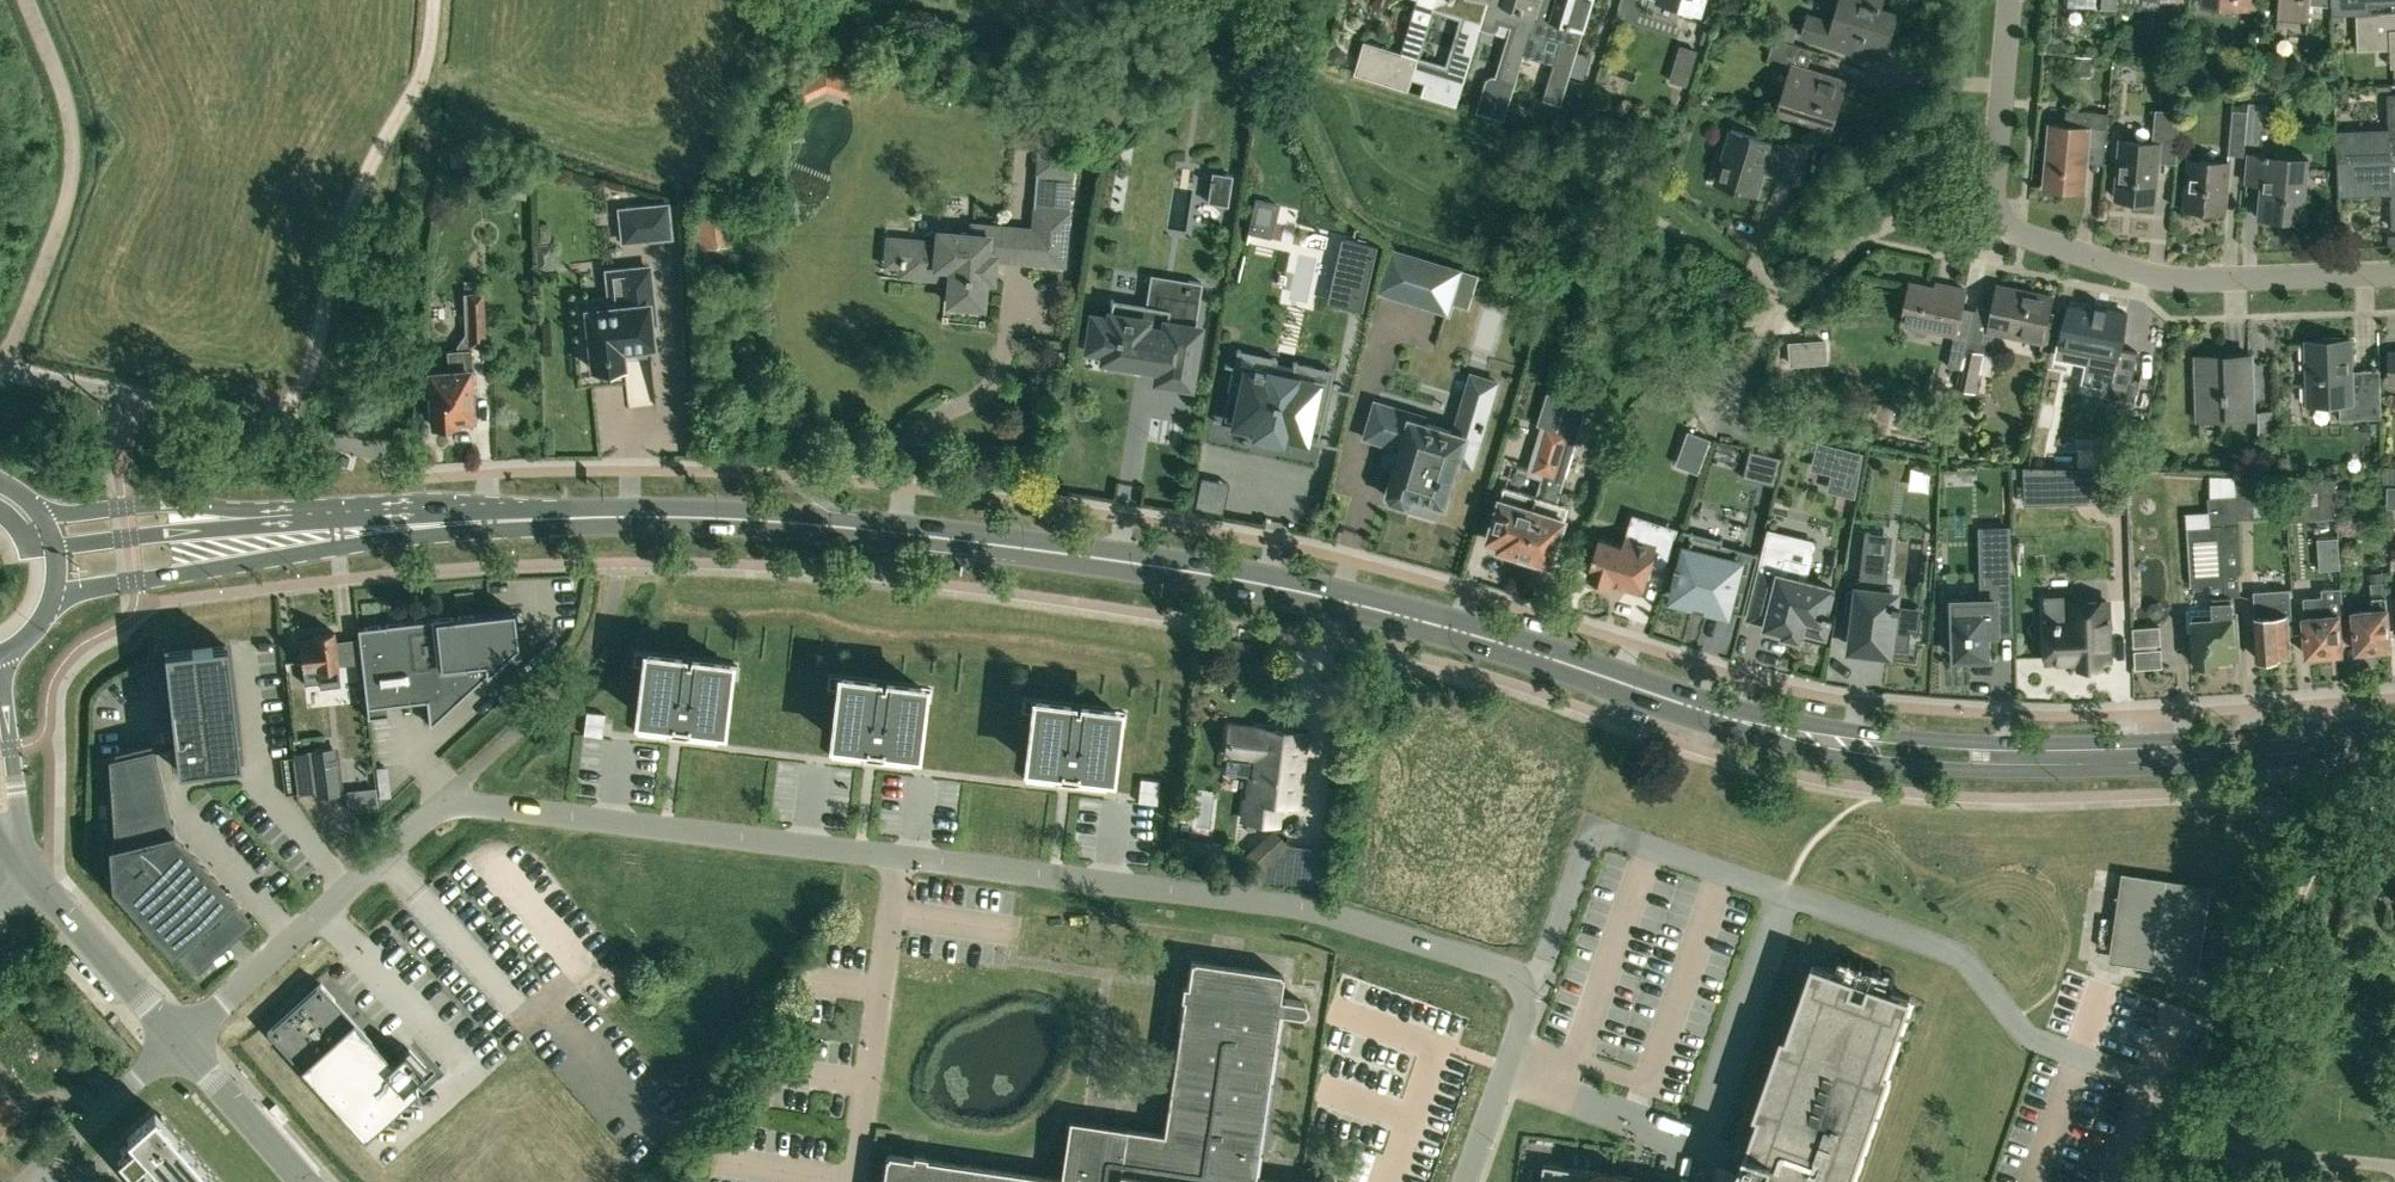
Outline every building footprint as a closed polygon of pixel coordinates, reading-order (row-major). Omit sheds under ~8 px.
[(1355,73),(1409,90),(1412,80),(1419,58),(1420,56),(1434,11),(1437,2),(1436,1),(1436,0),(1418,0),(1402,52),(1365,41),(1355,73)] [(1422,94),(1457,105),(1467,73),(1481,28),(1484,16),(1488,0),(1436,0),(1436,1),(1437,2),(1434,11),(1462,20),(1448,65),(1433,60),(1426,84),(1422,94)] [(1477,111),(1505,119),(1528,44),(1531,33),(1532,31),(1531,30),(1540,0),(1488,0),(1484,16),(1481,28),(1488,30),(1494,26),(1496,20),(1514,25),(1498,76),(1493,74),(1487,78),(1477,111)] [(1531,33),(1561,42),(1557,53),(1544,98),(1561,104),(1593,0),(1540,0),(1531,30),(1532,31),(1531,33)] [(1653,11),(1674,17),(1677,5),(1701,12),(1705,0),(1656,0),(1653,11)] [(1834,22),(1809,14),(1802,35),(1851,50),(1856,36),(1887,45),(1896,13),(1882,8),(1884,0),(1840,0),(1834,22)] [(2332,0),(2279,0),(2277,19),(2309,21),(2310,3),(2332,5),(2332,0)] [(2332,5),(2332,14),(2357,13),(2368,13),(2367,3),(2394,2),(2394,0),(2332,0),(2332,5)] [(2357,13),(2358,50),(2391,48),(2391,66),(2394,66),(2394,12),(2368,13),(2357,13)] [(1780,26),(1776,37),(1794,43),(1798,31),(1780,26)] [(1776,37),(1775,37),(1769,56),(1793,63),(1777,112),(1832,129),(1848,79),(1808,67),(1814,49),(1794,43),(1776,37)] [(2074,75),(2091,76),(2092,56),(2075,55),(2074,75)] [(839,76),(828,73),(823,90),(835,93),(839,76)] [(2339,102),(2347,102),(2350,99),(2350,88),(2339,89),(2339,102)] [(2337,134),(2338,163),(2394,160),(2394,93),(2392,93),(2394,131),(2337,134)] [(2248,112),(2245,143),(2258,144),(2262,105),(2249,103),(2248,112)] [(2050,124),(2045,186),(2084,190),(2086,162),(2104,164),(2109,112),(2067,109),(2065,126),(2050,124)] [(2176,163),(2181,112),(2157,110),(2154,143),(2121,140),(2116,197),(2155,201),(2159,161),(2176,163)] [(2231,111),(2227,155),(2244,156),(2248,112),(2231,111)] [(1562,137),(1567,121),(1554,117),(1550,133),(1562,137)] [(1773,141),(1731,129),(1725,149),(1731,151),(1720,185),(1757,196),(1764,172),(1796,181),(1807,144),(1789,139),(1787,147),(1773,142),(1773,141)] [(1041,150),(1039,169),(1069,172),(1071,153),(1041,150)] [(1838,154),(1824,150),(1820,161),(1830,164),(1838,154)] [(2308,157),(2249,152),(2247,182),(2268,184),(2265,213),(2303,216),(2308,157)] [(2189,159),(2185,207),(2225,210),(2229,163),(2189,159)] [(2338,163),(2339,191),(2394,189),(2394,160),(2338,163)] [(1207,201),(1227,204),(1232,175),(1212,171),(1207,201)] [(619,208),(623,240),(670,235),(667,203),(619,208)] [(731,232),(728,210),(721,210),(685,214),(687,233),(689,248),(718,245),(732,244),(731,232)] [(938,243),(919,241),(904,240),(902,273),(950,277),(948,302),(955,302),(955,305),(974,307),(974,304),(981,305),(984,278),(991,279),(993,257),(1038,260),(1037,262),(1053,264),(1054,262),(1061,262),(1066,212),(1036,210),(1034,230),(1009,228),(987,226),(986,236),(939,232),(938,243)] [(1325,298),(1362,305),(1375,243),(1339,235),(1325,298)] [(614,295),(615,305),(585,308),(586,313),(580,313),(582,330),(588,330),(592,367),(623,364),(622,353),(639,351),(638,346),(653,344),(651,323),(655,322),(649,267),(627,270),(629,293),(614,295)] [(1481,273),(1464,268),(1454,303),(1470,308),(1481,273)] [(1532,276),(1526,289),(1543,298),(1549,285),(1532,276)] [(1202,281),(1188,279),(1186,297),(1157,292),(1155,305),(1145,304),(1111,298),(1108,318),(1092,315),(1087,347),(1103,349),(1102,357),(1139,363),(1140,355),(1159,358),(1158,366),(1156,379),(1188,384),(1191,371),(1197,327),(1195,327),(1183,325),(1187,299),(1197,300),(1200,284),(1202,284),(1202,281)] [(1910,282),(1902,322),(1957,333),(1966,289),(1949,285),(1948,290),(1910,282)] [(1977,305),(1970,341),(1964,369),(1960,388),(1971,391),(1980,351),(1991,353),(1995,330),(2043,340),(2051,300),(2019,294),(2020,290),(1998,285),(1993,308),(1977,305)] [(472,370),(470,349),(470,345),(485,344),(482,291),(463,292),(465,319),(469,319),(469,327),(456,344),(457,350),(449,351),(449,353),(450,370),(430,371),(427,371),(431,424),(457,423),(456,419),(473,418),(471,389),(476,388),(475,370),(472,370)] [(2063,344),(2060,355),(2091,361),(2089,370),(2105,373),(2102,387),(2100,399),(2134,406),(2139,380),(2128,378),(2129,373),(2133,373),(2138,352),(2119,348),(2126,312),(2107,308),(2108,307),(2096,305),(2095,309),(2071,304),(2063,344)] [(1964,369),(1970,341),(1954,337),(1948,365),(1964,369)] [(1827,338),(1789,341),(1790,365),(1828,362),(1827,338)] [(2351,342),(2307,343),(2309,401),(2340,400),(2340,419),(2382,417),(2381,381),(2352,381),(2351,342)] [(2192,382),(2198,382),(2199,418),(2252,416),(2250,355),(2197,356),(2198,368),(2192,368),(2192,382)] [(1323,411),(1324,411),(1328,392),(1327,392),(1328,386),(1294,379),(1294,377),(1290,376),(1290,377),(1273,373),(1273,372),(1269,371),(1268,373),(1261,371),(1261,370),(1253,368),(1252,369),(1246,367),(1246,368),(1234,365),(1232,371),(1227,390),(1228,391),(1226,399),(1227,399),(1238,401),(1236,412),(1237,413),(1235,422),(1234,423),(1245,425),(1245,426),(1257,429),(1256,433),(1251,432),(1250,435),(1262,437),(1262,436),(1273,438),(1272,440),(1284,442),(1285,439),(1280,438),(1281,434),(1293,436),(1303,438),(1304,437),(1308,416),(1319,419),(1321,419),(1323,411)] [(1472,374),(1455,431),(1412,418),(1414,413),(1374,401),(1363,436),(1389,444),(1384,459),(1397,462),(1388,492),(1392,500),(1407,504),(1415,500),(1416,496),(1447,505),(1460,462),(1473,466),(1498,381),(1472,374)] [(1557,430),(1564,407),(1553,404),(1533,470),(1543,473),(1537,496),(1505,487),(1489,538),(1501,542),(1499,547),(1520,554),(1548,459),(1538,456),(1542,441),(1563,448),(1568,433),(1557,430)] [(2276,413),(2258,413),(2259,434),(2276,433),(2276,413)] [(1548,459),(1520,554),(1552,564),(1566,518),(1565,518),(1569,506),(1557,503),(1578,436),(1568,433),(1563,448),(1542,441),(1538,456),(1548,459)] [(1751,449),(1743,478),(1776,486),(1783,458),(1751,449)] [(2383,467),(2384,482),(2394,482),(2394,467),(2383,467)] [(2025,508),(2044,507),(2042,471),(2023,470),(2025,508)] [(2098,472),(2100,505),(2127,504),(2125,472),(2098,472)] [(2288,523),(2338,520),(2335,479),(2285,476),(2288,523)] [(2252,477),(2237,478),(2238,489),(2240,518),(2254,517),(2252,477)] [(2350,500),(2350,488),(2337,488),(2337,500),(2350,500)] [(2213,607),(2187,609),(2188,631),(2193,630),(2195,661),(2198,661),(2198,663),(2215,662),(2215,660),(2236,658),(2232,595),(2240,594),(2239,571),(2242,571),(2238,518),(2240,518),(2238,489),(2211,491),(2212,510),(2187,511),(2188,526),(2192,585),(2212,584),(2212,596),(2213,607)] [(1627,533),(1623,544),(1600,537),(1588,575),(1613,583),(1613,582),(1643,591),(1652,563),(1666,567),(1676,536),(1659,530),(1655,542),(1627,533)] [(1711,612),(1712,606),(1712,605),(1728,609),(1743,549),(1722,544),(1720,543),(1716,558),(1686,550),(1684,557),(1680,556),(1677,567),(1675,566),(1673,577),(1675,577),(1672,588),(1677,589),(1675,596),(1690,600),(1688,606),(1695,607),(1694,609),(1695,609),(1696,608),(1704,610),(1704,611),(1705,611),(1705,610),(1711,612)] [(2010,578),(2009,544),(1992,545),(1993,578),(2010,578)] [(1808,580),(1804,579),(1809,561),(1786,556),(1788,546),(1787,546),(1786,550),(1768,545),(1755,593),(1773,598),(1766,625),(1785,630),(1784,634),(1786,634),(1787,631),(1799,634),(1798,637),(1800,638),(1801,634),(1806,616),(1823,621),(1825,616),(1833,618),(1834,613),(1826,611),(1832,587),(1808,580)] [(1886,558),(1863,555),(1859,588),(1848,587),(1843,633),(1874,637),(1873,645),(1909,649),(1911,629),(1920,631),(1923,608),(1901,605),(1902,603),(1896,602),(1897,593),(1882,591),(1886,558)] [(2391,646),(2385,581),(2392,580),(2391,571),(2370,573),(2374,608),(2353,610),(2357,649),(2360,649),(2363,652),(2372,651),(2376,647),(2391,646)] [(2341,651),(2338,612),(2344,612),(2342,587),(2322,588),(2322,596),(2304,597),(2306,616),(2304,617),(2307,653),(2311,653),(2314,656),(2322,655),(2325,652),(2341,651)] [(2289,589),(2254,591),(2256,618),(2255,618),(2258,657),(2261,657),(2264,662),(2273,662),(2275,656),(2290,655),(2288,635),(2292,634),(2289,589)] [(1983,599),(1944,600),(1945,632),(1955,632),(1956,657),(1988,656),(1987,631),(1997,631),(1996,595),(1983,595),(1983,599)] [(2071,596),(2046,597),(2047,622),(2048,660),(2081,659),(2081,664),(2101,663),(2101,658),(2110,658),(2108,601),(2071,602),(2071,596)] [(386,704),(426,699),(429,724),(510,650),(507,629),(516,628),(514,609),(358,627),(368,716),(387,714),(386,704)] [(2135,645),(2136,645),(2161,643),(2160,626),(2134,628),(2135,645)] [(340,684),(339,672),(334,629),(314,632),(314,637),(299,639),(304,682),(319,680),(320,686),(340,684)] [(174,735),(175,742),(178,769),(241,762),(239,744),(237,744),(226,643),(212,645),(212,644),(191,646),(192,647),(165,650),(166,657),(167,661),(174,722),(172,722),(174,735)] [(2136,650),(2135,650),(2136,668),(2163,666),(2161,648),(2136,650)] [(678,737),(683,737),(683,738),(686,738),(716,741),(724,676),(724,675),(718,674),(719,663),(726,664),(726,663),(726,662),(689,657),(684,656),(684,657),(647,652),(647,653),(647,654),(653,655),(652,666),(645,666),(645,667),(637,732),(667,736),(670,736),(678,737)] [(919,700),(919,699),(912,698),(913,686),(920,687),(920,686),(920,685),(883,681),(883,680),(879,680),(841,676),(841,677),(841,678),(848,679),(846,690),(839,689),(839,690),(831,755),(862,759),(865,760),(865,759),(872,760),(877,761),(880,762),(881,761),(911,765),(919,700)] [(1059,784),(1059,783),(1066,784),(1072,785),(1075,785),(1105,789),(1113,723),(1113,722),(1107,721),(1108,710),(1115,711),(1115,710),(1115,709),(1077,704),(1073,703),(1073,704),(1036,699),(1035,700),(1035,701),(1042,702),(1041,713),(1034,713),(1034,714),(1026,779),(1056,783),(1059,784)] [(586,710),(583,734),(602,736),(604,722),(605,712),(586,710)] [(1229,725),(1225,753),(1223,772),(1250,775),(1245,819),(1275,823),(1278,802),(1295,804),(1304,732),(1258,726),(1258,729),(1229,725)] [(119,878),(115,883),(173,947),(177,942),(197,964),(235,930),(250,917),(230,895),(231,895),(174,832),(169,818),(168,819),(156,770),(151,748),(163,745),(175,742),(174,735),(161,738),(115,749),(116,756),(111,757),(119,878)] [(294,757),(293,757),(297,789),(296,789),(296,793),(298,793),(298,789),(318,787),(318,790),(319,795),(338,792),(338,791),(344,791),(338,745),(332,746),(332,745),(313,747),(313,748),(314,755),(294,757)] [(1415,748),(1380,860),(1413,870),(1409,881),(1479,903),(1488,873),(1516,882),(1520,868),(1525,870),(1546,801),(1448,770),(1451,759),(1415,748)] [(1160,776),(1153,775),(1141,773),(1139,786),(1138,801),(1150,803),(1156,803),(1160,776)] [(1273,831),(1248,855),(1260,867),(1285,843),(1273,831)] [(2122,872),(2109,961),(2198,974),(2211,885),(2122,872)] [(1252,1177),(1277,1010),(1299,1013),(1300,1013),(1301,1013),(1303,1012),(1305,1011),(1306,1009),(1306,1008),(1306,1007),(1306,1006),(1306,1005),(1306,1003),(1305,1002),(1304,1001),(1303,1000),(1302,1000),(1301,999),(1279,996),(1282,973),(1190,959),(1186,985),(1184,985),(1182,995),(1185,996),(1164,1133),(1123,1127),(1120,1147),(1067,1139),(1061,1178),(931,1159),(924,1158),(924,1155),(915,1154),(914,1154),(914,1156),(887,1152),(883,1181),(1289,1181),(1252,1177)] [(1889,1072),(1884,1070),(1910,997),(1891,990),(1833,970),(1813,963),(1787,1036),(1783,1035),(1756,1112),(1760,1113),(1748,1148),(1746,1147),(1739,1165),(1742,1166),(1736,1181),(1850,1181),(1889,1072)] [(397,1065),(321,982),(267,1030),(364,1137),(418,1088),(416,1087),(429,1075),(428,1074),(431,1071),(414,1053),(411,1055),(410,1054),(397,1065)] [(25,1111),(0,1079),(0,1132),(25,1111)] [(154,1103),(126,1127),(134,1136),(117,1151),(144,1181),(223,1181),(154,1103)] [(1632,1176),(1622,1175),(1615,1174),(1544,1163),(1541,1181),(1631,1181),(1632,1176)] [(1337,1181),(1336,1180),(1336,1179),(1335,1177),(1334,1176),(1332,1175),(1330,1174),(1329,1174),(1328,1174),(1326,1174),(1325,1175),(1324,1175),(1322,1176),(1322,1177),(1321,1179),(1320,1180),(1320,1181),(1337,1181)]
